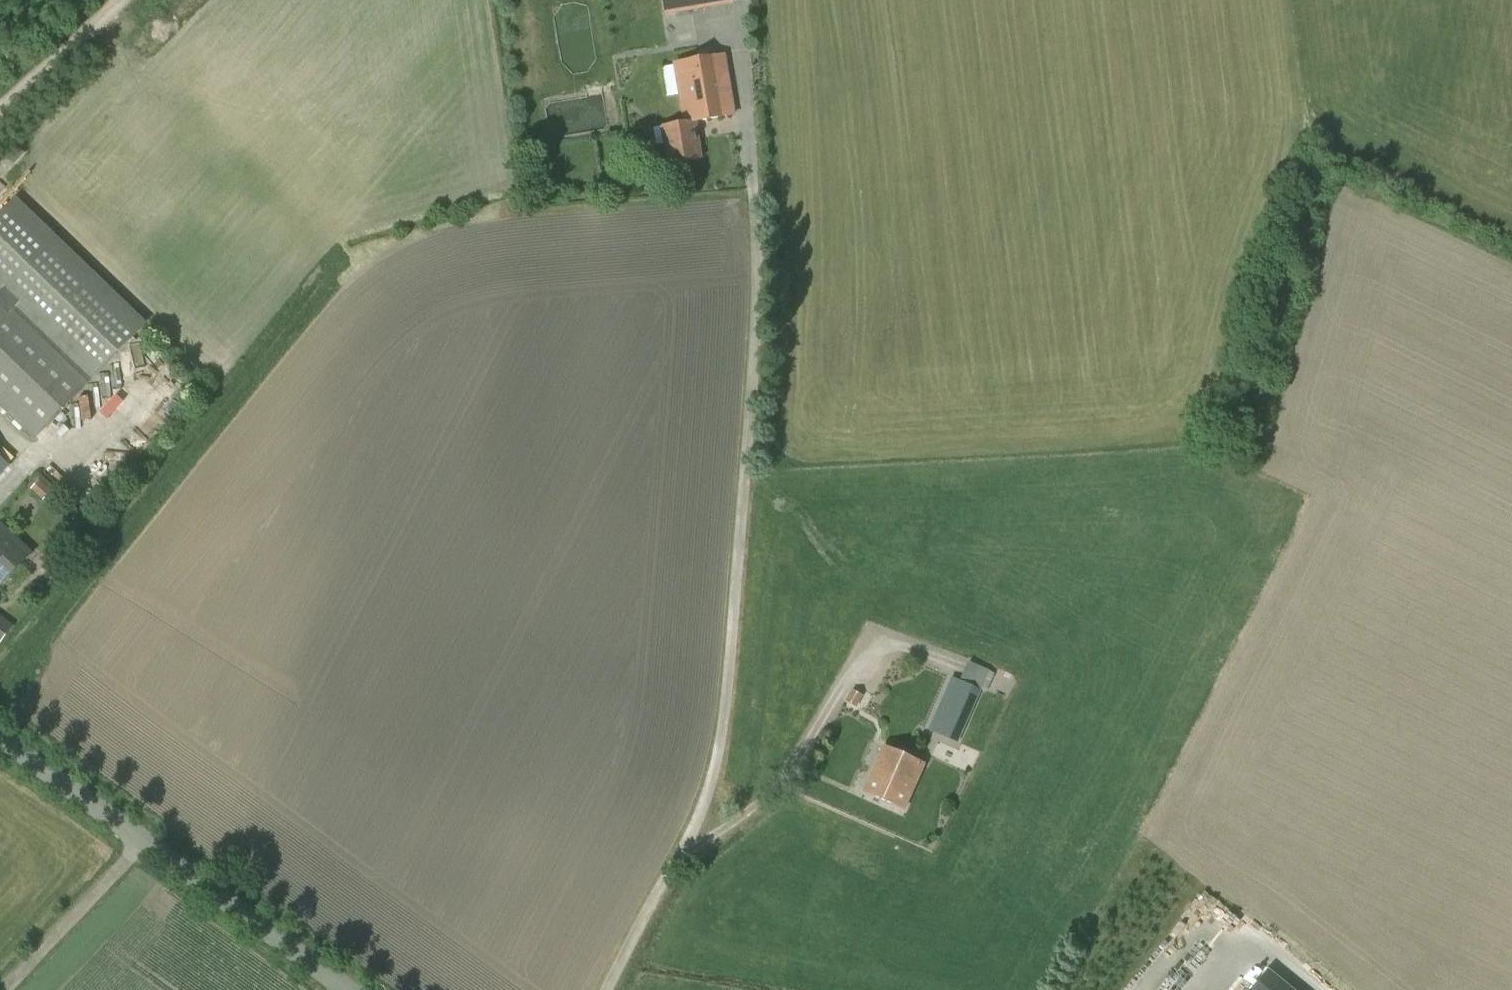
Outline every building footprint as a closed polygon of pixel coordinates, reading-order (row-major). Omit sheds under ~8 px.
[(665,12),(708,4),(708,6),(734,2),(734,0),(662,0),(665,12)] [(675,63),(684,118),(695,117),(696,117),(698,117),(702,119),(734,114),(724,55),(675,63)] [(695,117),(684,118),(685,121),(663,124),(670,162),(701,157),(695,120),(702,119),(698,117),(696,117),(695,117)] [(35,439),(147,322),(17,196),(0,213),(0,405),(35,439)] [(0,457),(0,476),(9,466),(0,457)] [(31,489),(42,500),(51,491),(40,479),(31,489)] [(2,584),(31,553),(1,525),(0,525),(0,582),(2,584)] [(928,729),(958,742),(982,690),(986,692),(994,673),(989,671),(989,670),(968,660),(960,680),(952,676),(928,729)] [(924,763),(884,746),(864,791),(904,808),(924,763)] [(1258,982),(1252,989),(1268,989),(1258,982)]
